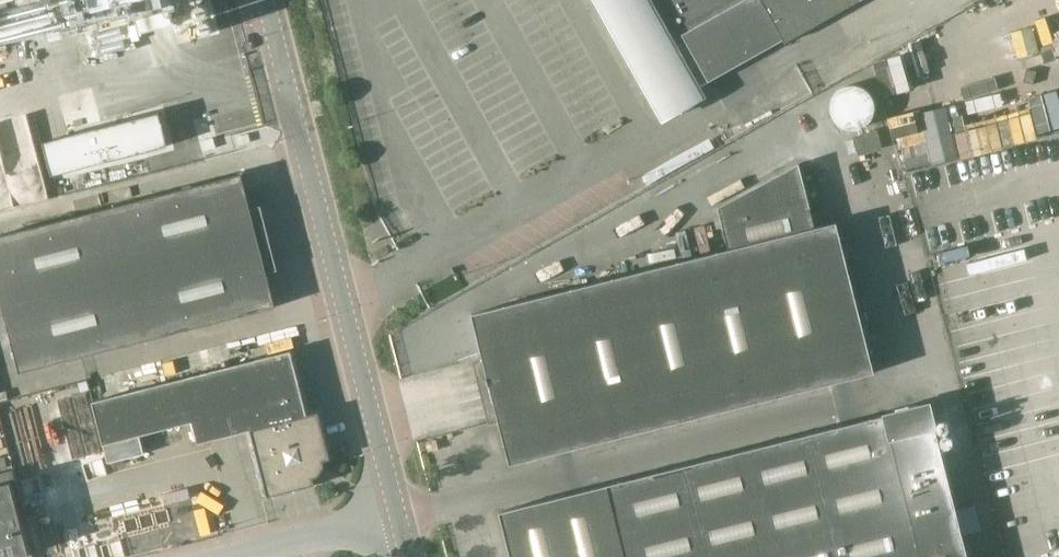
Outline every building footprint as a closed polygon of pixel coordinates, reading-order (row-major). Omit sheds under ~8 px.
[(75,25),(137,9),(143,33),(176,25),(181,43),(219,33),(211,0),(69,0),(75,25)] [(672,102),(783,40),(785,43),(860,0),(614,0),(672,102)] [(833,116),(840,125),(848,128),(856,128),(865,125),(871,119),(874,111),(874,101),(869,92),(861,86),(851,84),(841,88),(833,95),(830,106),(833,116)] [(159,112),(44,142),(52,176),(168,146),(159,112)] [(876,130),(852,136),(857,155),(881,149),(876,130)] [(815,227),(799,163),(718,206),(728,248),(472,314),(510,464),(874,371),(836,221),(815,227)] [(242,174),(0,236),(0,293),(20,372),(276,307),(263,256),(268,254),(256,210),(251,211),(242,174)] [(309,415),(293,351),(120,394),(93,402),(108,463),(143,454),(138,436),(193,422),(198,443),(251,430),(268,497),(315,485),(314,478),(319,476),(325,466),(324,461),(330,459),(318,412),(309,415)] [(929,403),(500,512),(511,556),(968,556),(929,403)] [(0,486),(0,556),(30,556),(12,483),(0,486)]
